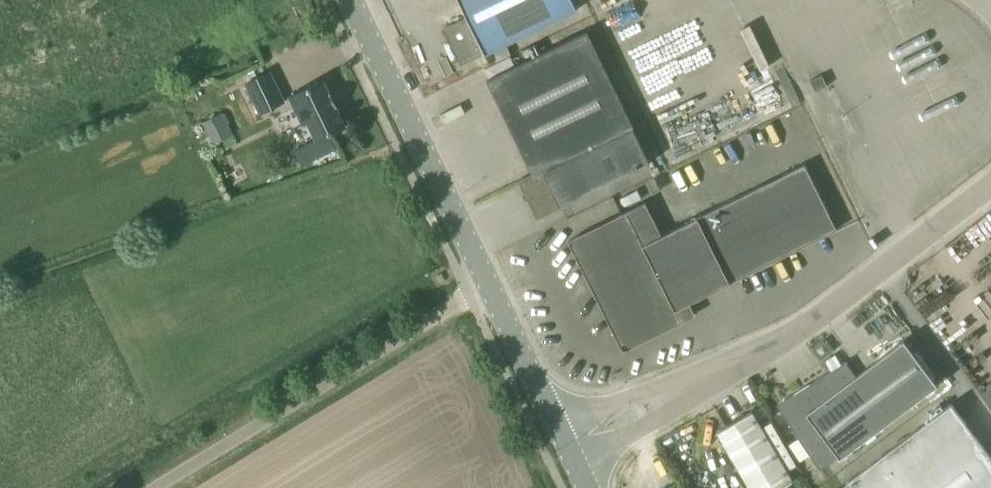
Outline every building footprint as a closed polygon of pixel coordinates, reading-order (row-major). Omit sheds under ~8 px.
[(503,45),(577,10),(572,0),(459,0),(467,17),(444,28),(461,64),(485,53),(485,54),(503,45)] [(508,123),(608,75),(586,30),(487,80),(508,123)] [(261,112),(284,101),(270,71),(247,83),(261,112)] [(529,166),(629,118),(608,75),(508,123),(529,166)] [(324,80),(290,96),(303,123),(308,121),(317,139),(346,125),(336,106),(337,105),(331,93),(330,93),(324,80)] [(203,120),(213,142),(233,133),(223,111),(203,120)] [(634,127),(629,118),(529,166),(532,174),(518,180),(537,219),(563,207),(562,205),(651,162),(634,127)] [(689,302),(837,229),(805,164),(661,235),(645,203),(569,241),(624,351),(695,315),(689,302)] [(847,362),(846,360),(784,400),(788,407),(781,411),(820,470),(833,460),(839,456),(840,457),(938,385),(904,340),(855,375),(846,362),(847,362)] [(981,396),(990,408),(990,388),(981,396)] [(848,481),(853,487),(990,487),(990,456),(952,403),(848,481)] [(727,426),(718,431),(751,487),(778,487),(787,483),(793,479),(788,471),(797,465),(772,422),(762,427),(753,411),(727,426)]
